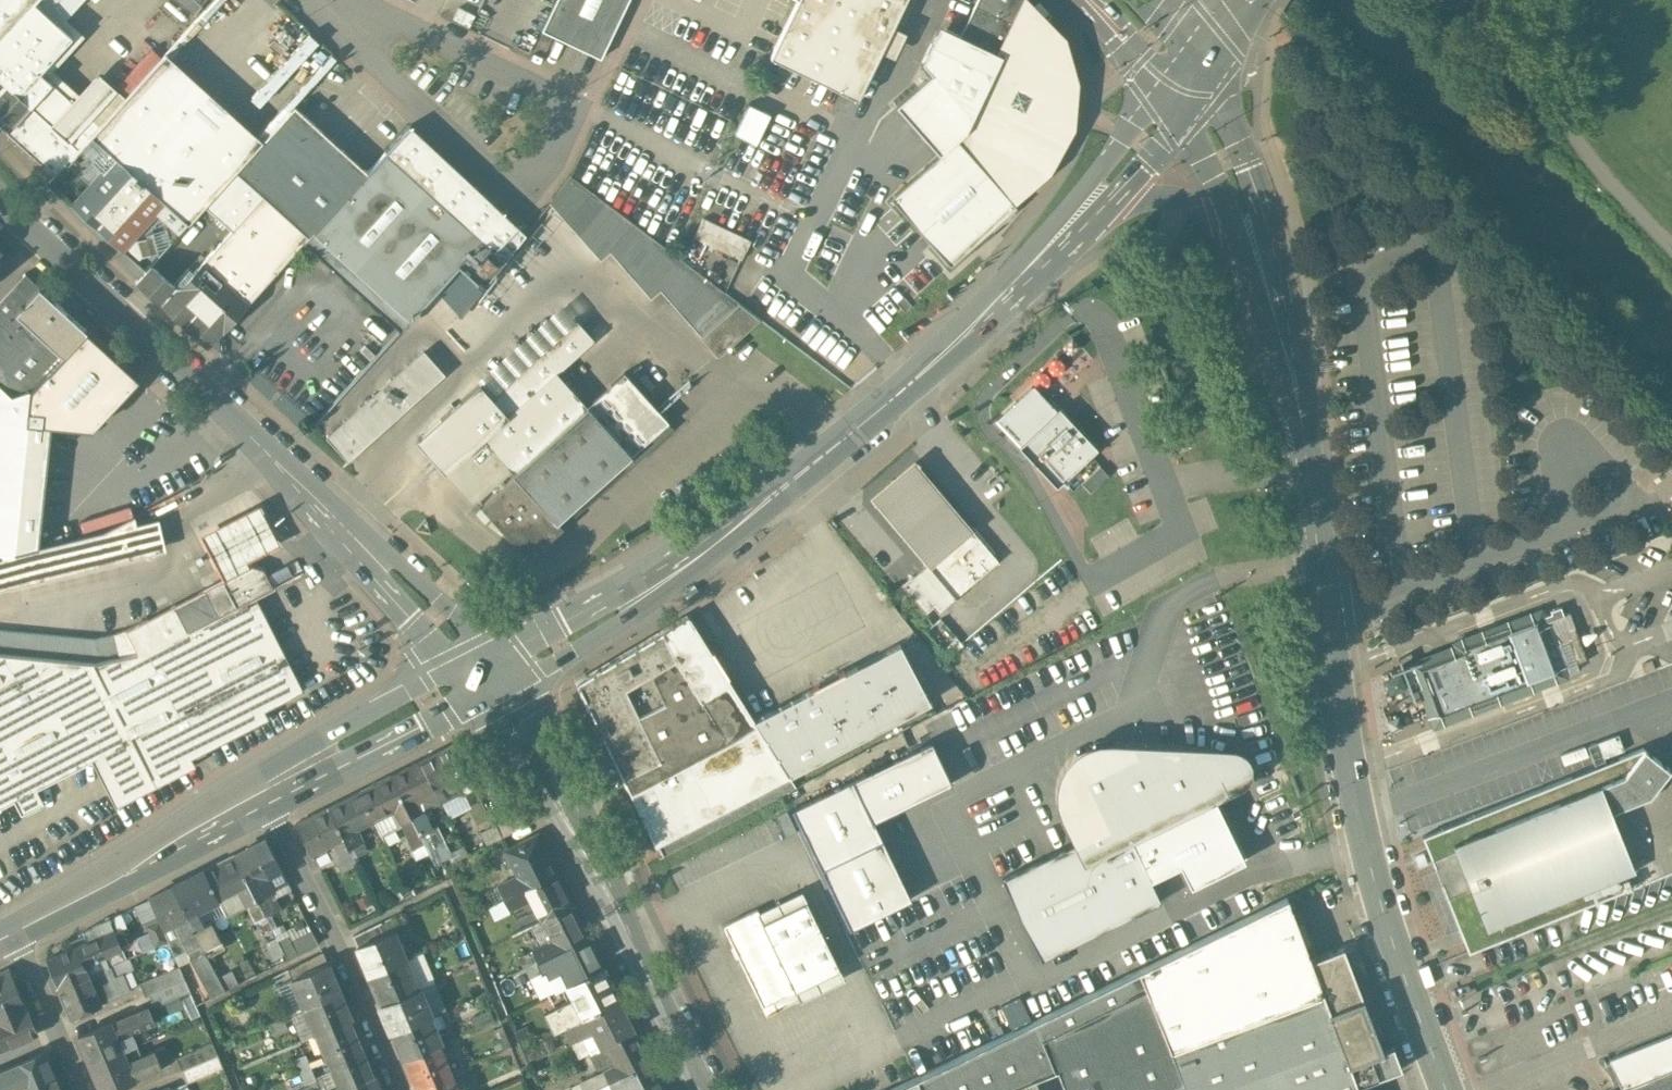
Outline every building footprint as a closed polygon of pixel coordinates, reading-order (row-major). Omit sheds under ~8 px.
[(36,3),(38,0),(0,0),(0,42),(36,3)] [(36,3),(60,25),(83,0),(38,0),(36,3)] [(543,30),(601,58),(629,0),(557,0),(543,30)] [(771,57),(858,99),(906,0),(798,0),(771,57)] [(961,36),(1002,55),(1027,2),(1028,0),(978,0),(961,36)] [(1027,2),(1002,55),(972,118),(960,144),(1010,200),(1046,169),(1069,127),(1060,89),(1063,88),(1062,78),(1058,78),(1060,39),(1027,5),(1028,2),(1027,2)] [(0,42),(0,121),(9,129),(52,82),(41,72),(73,36),(60,25),(36,3),(0,42)] [(1002,55),(961,36),(947,29),(939,46),(932,43),(923,62),(972,118),(1002,55)] [(263,141),(166,54),(100,126),(57,173),(49,183),(73,205),(117,157),(165,200),(121,248),(146,270),(205,204),(237,170),(263,141)] [(100,126),(52,82),(9,129),(57,173),(100,126)] [(771,114),(749,104),(735,133),(757,144),(771,114)] [(368,171),(295,106),(263,141),(237,170),(309,236),(314,230),(368,171)] [(457,169),(410,125),(386,151),(433,195),(457,169)] [(433,195),(386,151),(368,171),(314,230),(410,319),(422,306),(437,289),(459,264),(483,286),(504,259),(433,195)] [(165,200),(117,157),(73,205),(121,248),(165,200)] [(526,233),(457,169),(433,195),(504,259),(526,233)] [(309,236),(237,170),(205,204),(233,229),(204,261),(249,302),(309,236)] [(743,305),(572,176),(550,202),(602,261),(611,253),(652,300),(662,291),(703,337),(743,305)] [(724,245),(743,254),(750,239),(731,230),(724,245)] [(0,250),(0,271),(10,259),(0,250)] [(249,302),(204,261),(178,290),(223,331),(249,302)] [(87,329),(40,286),(16,312),(63,355),(87,329)] [(743,305),(703,337),(721,357),(764,321),(743,305)] [(10,306),(0,317),(0,387),(11,398),(28,392),(32,388),(63,355),(16,312),(10,306)] [(557,371),(594,338),(577,320),(492,395),(509,414),(557,371)] [(138,377),(87,330),(32,388),(29,421),(93,428),(138,377)] [(423,350),(327,436),(348,459),(444,373),(423,350)] [(509,414),(482,438),(516,476),(482,506),(528,558),(673,429),(667,423),(668,422),(625,373),(588,406),(557,371),(509,414)] [(325,429),(374,392),(364,379),(315,415),(325,429)] [(492,395),(480,382),(416,438),(445,470),(482,438),(509,414),(492,395)] [(0,387),(0,484),(22,486),(32,388),(28,392),(11,398),(0,387)] [(1032,387),(997,419),(1021,444),(1019,446),(1022,449),(1021,450),(1025,454),(1026,453),(1057,486),(1098,448),(1060,408),(1056,412),(1032,387)] [(927,563),(971,527),(912,457),(869,493),(927,563)] [(1100,465),(1082,482),(1091,492),(1109,475),(1100,465)] [(22,486),(0,484),(0,551),(15,553),(22,486)] [(200,535),(224,580),(251,566),(248,561),(282,544),(260,504),(200,535)] [(0,551),(0,592),(167,550),(162,523),(140,528),(136,516),(104,532),(15,553),(0,551)] [(971,527),(927,563),(955,596),(955,597),(998,560),(971,527)] [(955,596),(927,563),(903,584),(926,611),(933,605),(938,611),(955,596)] [(224,580),(204,590),(218,615),(256,595),(273,586),(264,569),(252,565),(251,566),(224,580)] [(204,590),(127,630),(138,653),(147,651),(148,651),(218,615),(204,590)] [(15,799),(21,813),(43,802),(36,788),(92,759),(116,806),(195,765),(192,758),(269,718),(265,710),(304,690),(256,595),(218,615),(148,651),(147,651),(138,653),(95,662),(0,653),(0,807),(15,799)] [(1516,623),(1460,644),(1456,654),(1448,650),(1445,651),(1421,661),(1420,660),(1402,667),(1412,695),(1414,694),(1412,691),(1422,687),(1427,701),(1426,703),(1431,717),(1433,718),(1438,716),(1438,717),(1439,717),(1441,720),(1443,721),(1448,719),(1449,719),(1482,707),(1482,706),(1487,704),(1490,705),(1530,690),(1531,688),(1529,682),(1538,679),(1564,670),(1555,646),(1550,634),(1546,622),(1570,613),(1570,612),(1564,614),(1561,607),(1551,610),(1552,613),(1517,626),(1516,623)] [(708,648),(688,616),(662,632),(674,656),(676,655),(703,700),(730,683),(708,648)] [(1575,624),(1550,634),(1555,646),(1567,641),(1579,636),(1575,624)] [(95,638),(0,630),(0,653),(95,662),(138,653),(127,630),(117,633),(117,634),(95,638)] [(662,632),(640,645),(653,671),(674,656),(662,632)] [(1579,636),(1567,641),(1576,665),(1588,660),(1579,636)] [(753,720),(788,776),(931,701),(900,644),(753,720)] [(660,760),(626,689),(653,671),(640,645),(578,682),(624,777),(660,760)] [(1652,660),(1642,664),(1645,673),(1655,669),(1652,660)] [(728,741),(666,773),(660,760),(624,777),(657,844),(788,776),(753,720),(730,683),(703,700),(728,741)] [(1618,734),(1588,746),(1595,767),(1606,762),(1604,758),(1624,750),(1618,734)] [(932,741),(790,800),(841,923),(906,897),(872,816),(949,784),(932,741)] [(454,744),(422,760),(437,789),(457,779),(469,772),(465,765),(466,765),(463,760),(454,744)] [(1422,836),(1468,952),(1671,870),(1671,794),(1658,783),(1670,768),(1643,747),(1606,762),(1595,767),(1422,836)] [(1204,753),(1105,748),(1095,749),(1087,752),(1080,757),(1074,762),(1069,768),(1065,775),(1063,782),(1061,794),(1063,806),(1066,813),(1079,840),(1122,820),(1129,835),(1213,794),(1218,790),(1223,784),(1225,777),(1224,770),(1222,763),(1217,758),(1211,754),(1204,753)] [(422,760),(391,776),(406,805),(416,799),(437,789),(422,760)] [(469,772),(457,779),(464,791),(476,785),(469,772)] [(391,776),(360,792),(375,820),(395,810),(406,805),(391,776)] [(788,776),(657,844),(662,855),(795,787),(788,776)] [(457,779),(437,789),(443,801),(464,791),(457,779)] [(360,792),(328,807),(343,836),(353,831),(375,820),(360,792)] [(422,812),(416,799),(406,805),(412,817),(422,812)] [(406,805),(395,810),(401,822),(412,817),(406,805)] [(328,807),(297,823),(312,852),(333,841),(343,836),(328,807)] [(797,832),(787,810),(775,816),(786,837),(797,832)] [(520,813),(497,825),(503,837),(526,825),(520,813)] [(1079,840),(1002,878),(1041,959),(1161,901),(1129,835),(1122,820),(1079,840)] [(360,843),(353,831),(343,836),(349,848),(360,843)] [(538,834),(506,850),(518,876),(525,889),(557,872),(538,834)] [(343,836),(333,841),(339,853),(349,848),(343,836)] [(266,839),(235,854),(249,882),(258,898),(269,893),(262,880),(266,877),(268,880),(283,873),(266,839)] [(1423,852),(1414,856),(1419,867),(1428,864),(1423,852)] [(235,854),(205,870),(218,898),(240,887),(249,882),(235,854)] [(205,870),(174,885),(187,913),(199,907),(218,898),(205,870)] [(557,872),(525,889),(530,899),(541,920),(573,904),(557,872)] [(518,876),(498,886),(504,899),(525,889),(518,876)] [(258,898),(249,882),(240,887),(248,903),(258,898)] [(174,885),(150,897),(160,920),(163,926),(187,913),(174,885)] [(240,887),(218,898),(226,914),(248,903),(240,887)] [(525,889),(504,899),(509,909),(530,899),(525,889)] [(272,899),(269,893),(258,898),(266,915),(282,907),(277,896),(272,899)] [(258,898),(248,903),(256,921),(266,916),(266,915),(258,898)] [(1288,898),(1139,969),(1146,986),(1165,1033),(1171,1050),(1303,1001),(1323,993),(1330,1011),(1363,998),(1368,1010),(1375,1007),(1359,965),(1352,968),(1344,948),(1311,960),(1288,898)] [(764,922),(762,923),(795,990),(840,969),(807,901),(764,922)] [(587,936),(572,905),(574,904),(573,904),(541,920),(541,921),(543,919),(554,941),(558,950),(587,936)] [(212,920),(206,923),(199,907),(187,913),(204,948),(221,940),(212,920)] [(795,990),(762,923),(764,922),(758,909),(724,925),(763,1006),(764,1005),(767,1012),(767,1013),(777,1008),(776,1008),(773,1001),(795,990)] [(187,913),(163,926),(169,940),(181,936),(190,956),(205,949),(204,948),(187,913)] [(110,918),(84,931),(90,941),(116,929),(110,918)] [(160,920),(148,925),(157,947),(169,941),(169,940),(163,926),(160,920)] [(90,941),(79,946),(87,963),(124,946),(116,929),(90,941)] [(312,930),(291,940),(298,954),(319,944),(312,930)] [(393,931),(358,946),(370,974),(405,959),(393,931)] [(587,936),(558,950),(563,960),(574,981),(603,967),(587,936)] [(554,941),(534,951),(538,960),(558,950),(554,941)] [(79,945),(46,959),(58,987),(91,973),(87,963),(79,946),(79,945)] [(225,991),(205,949),(190,956),(190,957),(211,998),(225,991)] [(558,950),(538,960),(543,970),(563,960),(558,950)] [(323,952),(289,969),(293,979),(328,964),(323,952)] [(405,959),(370,974),(382,1002),(417,988),(405,959)] [(179,963),(139,981),(144,994),(148,992),(184,977),(179,963)] [(328,964),(293,979),(304,1006),(339,991),(328,964)] [(111,965),(91,973),(103,1001),(131,989),(123,972),(115,975),(111,965)] [(0,971),(0,1015),(24,1004),(8,967),(0,971)] [(220,974),(228,989),(240,982),(232,967),(220,974)] [(574,981),(573,982),(579,994),(554,1007),(563,1026),(564,1026),(619,998),(603,967),(574,981)] [(889,1089),(1000,1089),(1054,1068),(1042,1037),(1146,986),(1139,969),(889,1089)] [(103,1001),(91,973),(58,987),(70,1016),(103,1001)] [(184,977),(148,992),(154,1006),(190,990),(184,977)] [(1042,1037),(1054,1068),(1056,1068),(1065,1089),(1187,1089),(1171,1050),(1165,1033),(1146,986),(1042,1037)] [(417,988),(382,1002),(394,1031),(429,1016),(417,988)] [(339,991),(304,1006),(316,1033),(351,1019),(339,991)] [(1330,1011),(1323,993),(1303,1001),(1318,1045),(1339,1038),(1328,1011),(1330,1011)] [(619,998),(564,1026),(572,1041),(592,1031),(600,1047),(606,1044),(634,1030),(619,998)] [(1330,1011),(1328,1011),(1339,1038),(1349,1065),(1384,1052),(1383,1050),(1368,1010),(1363,998),(1330,1011)] [(1171,1050),(1187,1089),(1334,1089),(1318,1045),(1303,1001),(1171,1050)] [(0,1015),(0,1047),(4,1045),(4,1046),(38,1033),(24,1004),(0,1015)] [(138,1011),(110,1023),(116,1039),(145,1027),(138,1011)] [(283,1015),(270,1021),(274,1032),(288,1026),(283,1015)] [(429,1016),(394,1031),(405,1059),(441,1044),(429,1016)] [(351,1019),(316,1033),(327,1061),(362,1046),(351,1019)] [(109,1023),(79,1036),(91,1063),(121,1050),(116,1039),(110,1023),(109,1023)] [(527,1028),(515,1033),(521,1047),(532,1042),(527,1028)] [(634,1030),(606,1044),(614,1061),(616,1065),(621,1075),(650,1061),(634,1030)] [(1609,1060),(1621,1089),(1671,1070),(1671,1034),(1609,1060)] [(1318,1045),(1334,1089),(1345,1089),(1357,1086),(1349,1065),(1339,1038),(1318,1045)] [(212,1042),(176,1058),(182,1070),(217,1054),(212,1042)] [(532,1042),(521,1047),(527,1062),(538,1057),(532,1042)] [(441,1044),(405,1059),(417,1088),(453,1073),(441,1044)] [(600,1047),(593,1051),(601,1067),(614,1061),(606,1044),(600,1047)] [(362,1046),(327,1061),(339,1088),(374,1074),(362,1046)] [(1384,1052),(1349,1065),(1357,1086),(1366,1082),(1402,1069),(1394,1046),(1383,1050),(1384,1052)] [(154,1049),(126,1061),(133,1078),(161,1066),(154,1049)] [(91,1063),(102,1089),(107,1089),(133,1079),(133,1078),(126,1061),(121,1050),(91,1063)] [(14,1065),(21,1084),(24,1089),(37,1089),(56,1082),(43,1051),(14,1065)] [(217,1054),(182,1070),(187,1083),(223,1067),(217,1054)] [(621,1075),(626,1084),(629,1089),(665,1089),(650,1061),(621,1075)] [(616,1065),(604,1072),(609,1081),(621,1075),(616,1065)] [(0,1072),(0,1089),(6,1089),(21,1084),(14,1066),(0,1072)] [(1000,1089),(1065,1089),(1056,1068),(1054,1068),(1000,1089)] [(1621,1089),(1671,1089),(1671,1070),(1621,1089)] [(580,1084),(583,1089),(592,1089),(609,1081),(604,1072),(580,1084)] [(417,1088),(418,1089),(460,1089),(453,1073),(417,1088)] [(339,1088),(340,1089),(381,1089),(374,1074),(339,1088)] [(609,1081),(613,1089),(615,1089),(626,1084),(621,1075),(609,1081)] [(37,1089),(60,1089),(56,1082),(37,1089)]
